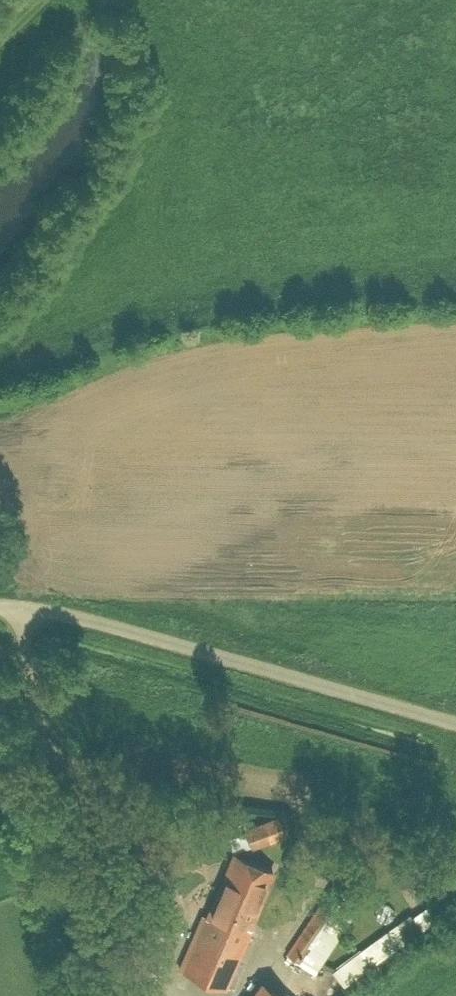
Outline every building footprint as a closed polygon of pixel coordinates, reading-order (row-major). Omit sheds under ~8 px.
[(247,830),(255,850),(290,836),(282,816),(247,830)] [(268,870),(227,853),(181,959),(222,976),(268,870)] [(336,887),(323,878),(276,946),(289,955),(336,887)] [(355,995),(368,995),(448,941),(431,916),(342,977),(355,995)] [(251,995),(283,995),(263,980),(251,995)] [(95,992),(95,995),(127,995),(126,987),(95,992)]
